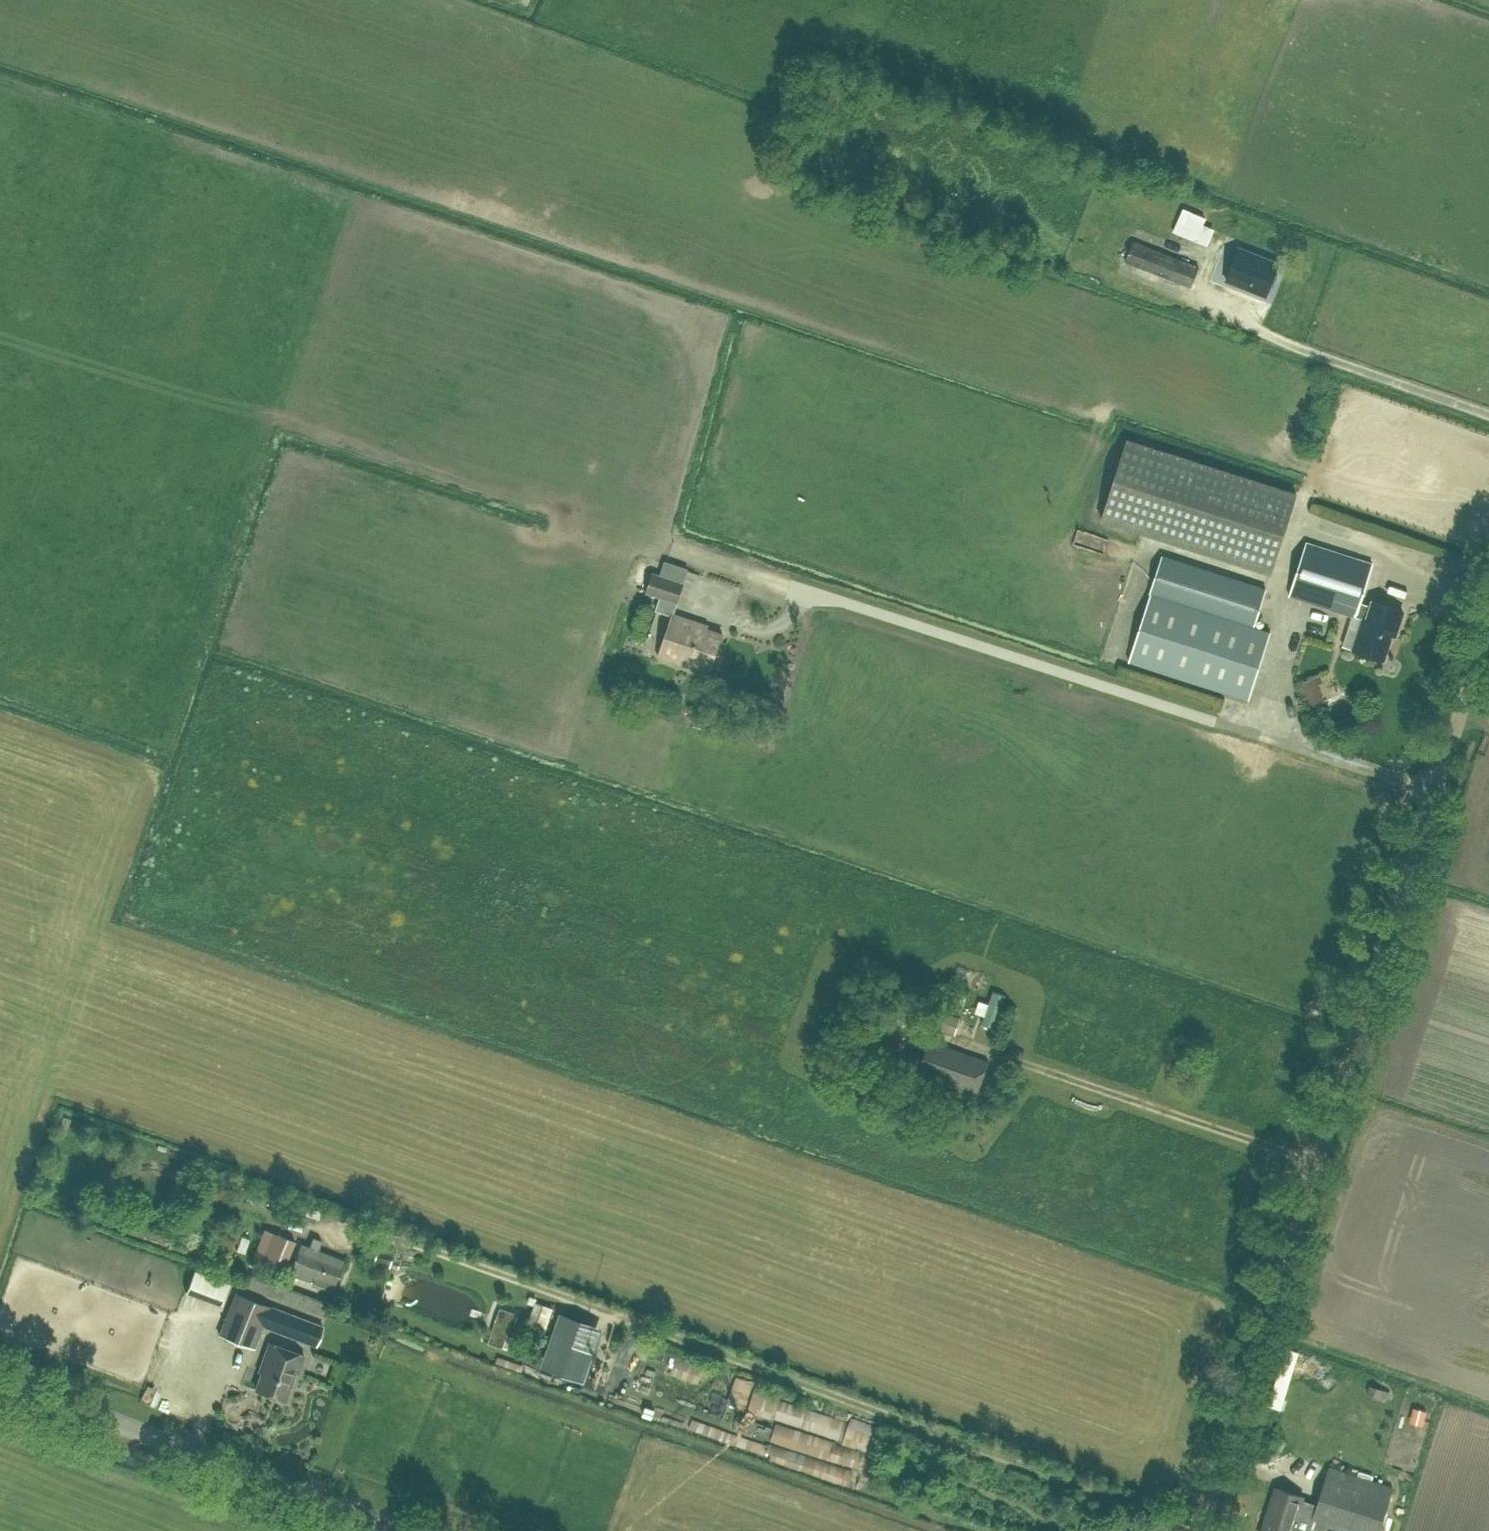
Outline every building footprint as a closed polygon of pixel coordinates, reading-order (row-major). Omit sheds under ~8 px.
[(1178,233),(1213,245),(1221,222),(1186,209),(1178,233)] [(1199,268),(1135,242),(1126,263),(1191,289),(1199,268)] [(1229,250),(1224,265),(1238,271),(1233,286),(1264,298),(1276,266),(1244,254),(1244,256),(1229,250)] [(1295,494),(1128,441),(1103,521),(1270,575),(1295,494)] [(1372,565),(1306,544),(1289,597),(1355,618),(1355,616),(1363,619),(1353,650),(1383,660),(1394,625),(1398,626),(1402,611),(1372,601),(1371,606),(1360,603),(1372,565)] [(1264,591),(1162,557),(1128,661),(1248,700),(1270,634),(1252,628),(1264,591)] [(684,584),(653,574),(647,593),(661,597),(657,609),(673,615),(659,657),(690,667),(691,663),(711,670),(723,634),(700,626),(701,623),(674,614),(684,584)] [(1327,675),(1305,680),(1312,707),(1333,702),(1327,675)] [(1259,700),(1267,702),(1270,682),(1262,681),(1259,700)] [(961,1018),(918,1003),(913,1019),(956,1033),(961,1018)] [(930,1043),(921,1069),(977,1088),(986,1062),(930,1043)] [(142,1228),(150,1232),(158,1215),(150,1212),(142,1228)] [(295,1242),(275,1234),(266,1255),(253,1250),(250,1259),(283,1272),(295,1242)] [(343,1259),(300,1243),(289,1272),(332,1288),(343,1259)] [(321,1327),(234,1293),(217,1335),(254,1349),(263,1326),(314,1346),(321,1327)] [(302,1354),(269,1342),(259,1371),(262,1372),(256,1388),(284,1398),(293,1372),(296,1373),(302,1354)] [(752,1405),(759,1382),(743,1377),(736,1401),(752,1405)] [(1329,1467),(1317,1504),(1302,1499),(1303,1495),(1276,1487),(1262,1530),(1292,1530),(1298,1512),(1313,1517),(1311,1526),(1327,1530),(1378,1530),(1392,1487),(1329,1467)]
